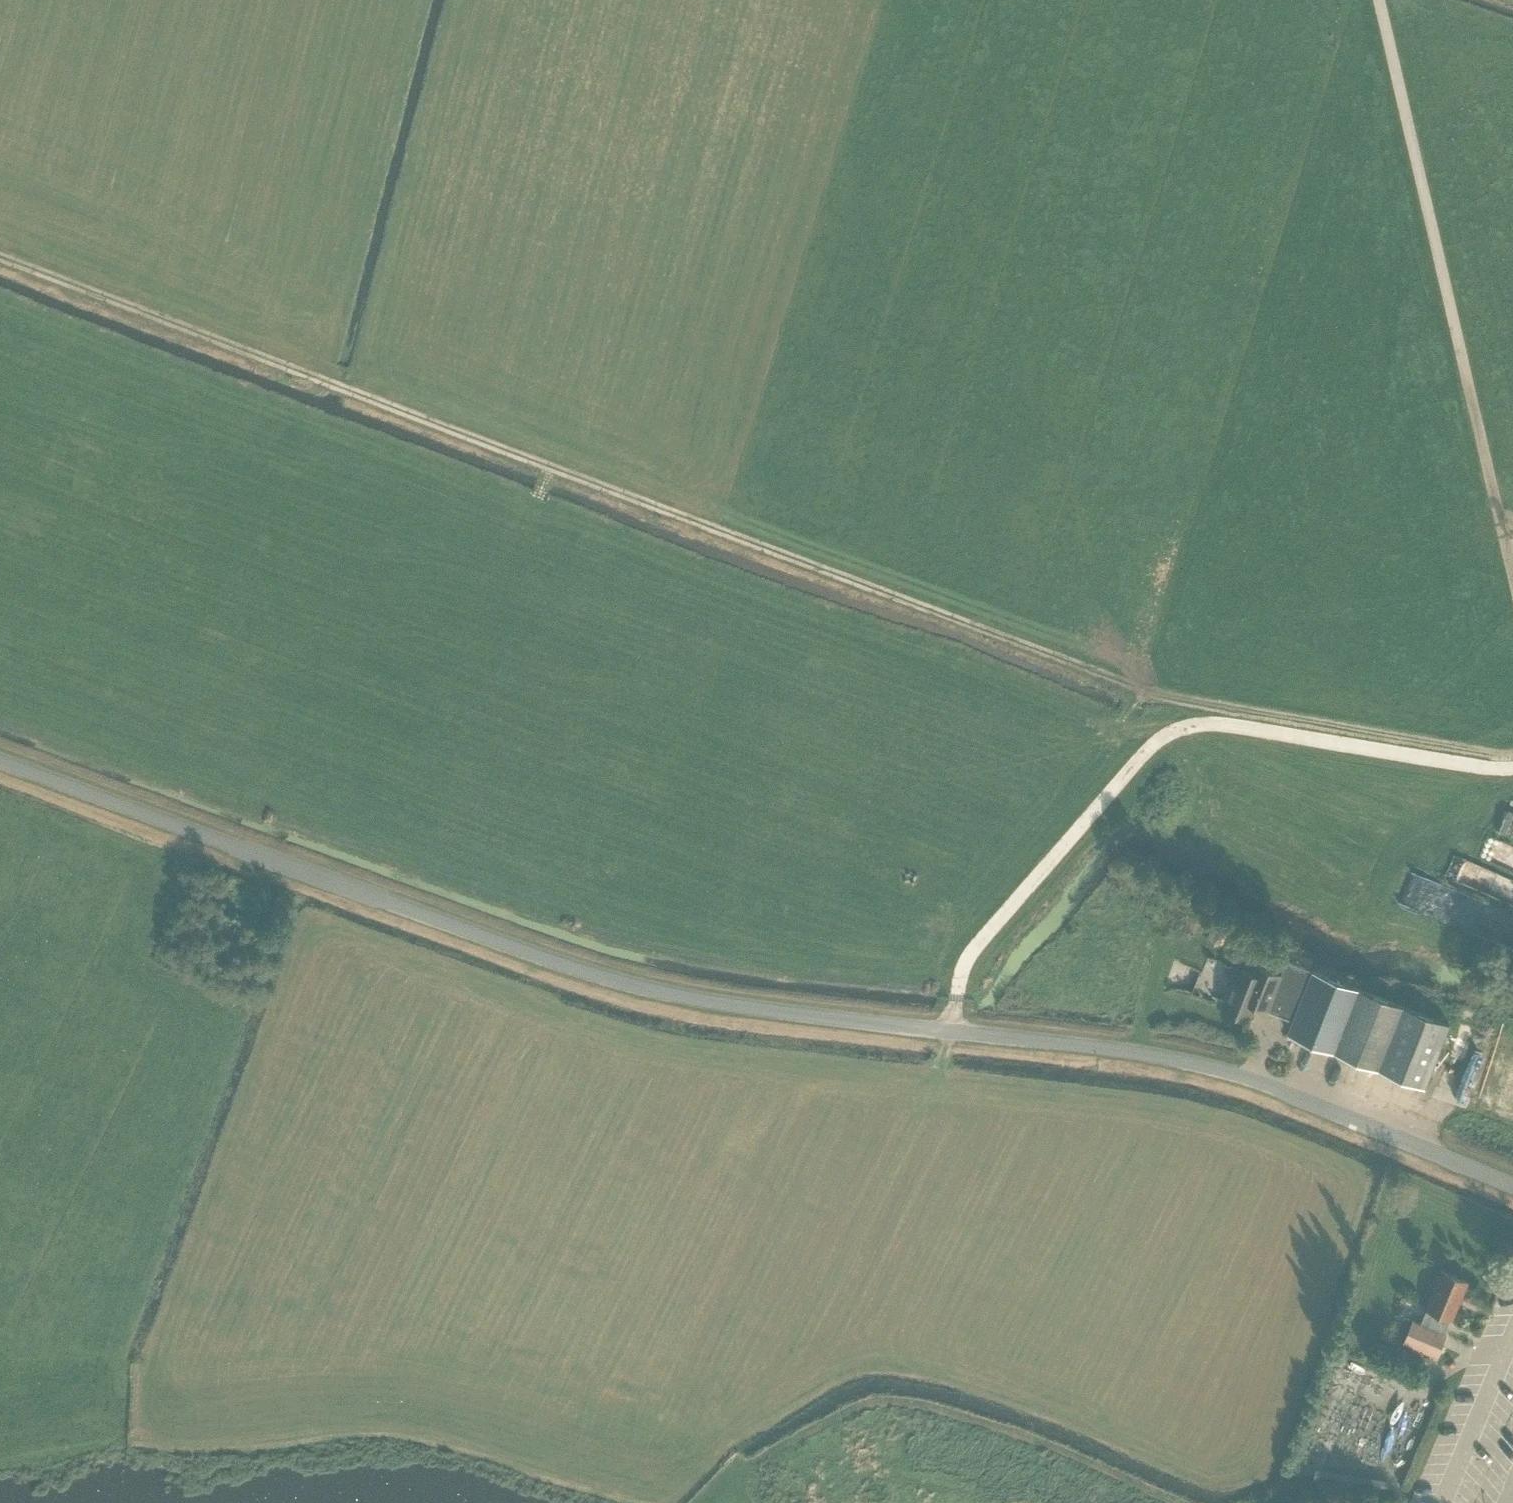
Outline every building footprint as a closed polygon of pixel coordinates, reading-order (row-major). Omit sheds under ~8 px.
[(1215,919),(1207,937),(1222,944),(1230,926),(1215,919)] [(1221,1007),(1250,1019),(1255,1006),(1268,1011),(1293,1020),(1288,1033),(1424,1087),(1449,1024),(1288,961),(1283,975),(1253,963),(1250,972),(1237,967),(1221,1007)] [(1405,1343),(1438,1357),(1447,1335),(1445,1334),(1451,1320),(1453,1320),(1468,1283),(1442,1272),(1427,1309),(1428,1310),(1421,1325),(1414,1321),(1405,1343)]
